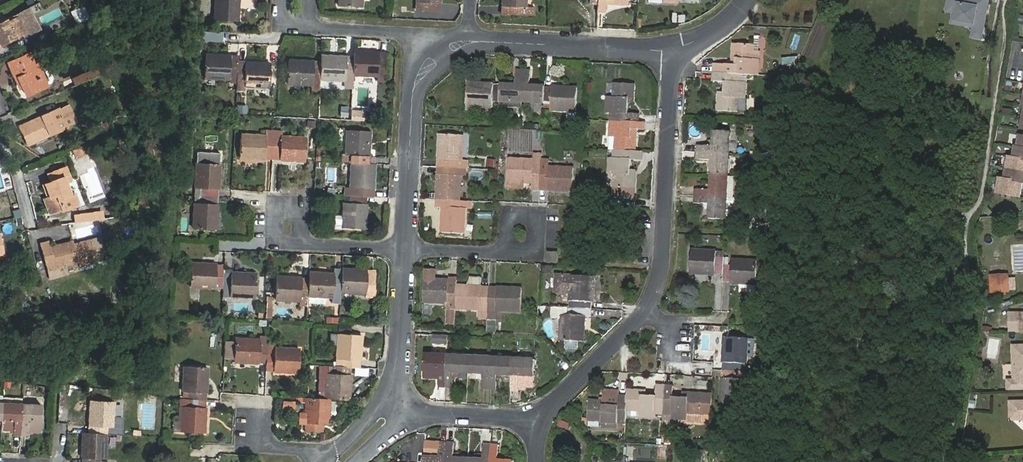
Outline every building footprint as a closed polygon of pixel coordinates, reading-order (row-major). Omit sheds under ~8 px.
[(214,20),(238,21),(239,0),(215,0),(214,20)] [(255,8),(256,0),(242,0),(242,8),(255,8)] [(502,6),(503,6),(502,14),(535,16),(535,8),(526,8),(526,0),(502,0),(502,6)] [(597,3),(597,11),(605,11),(606,0),(598,0),(597,3)] [(946,9),(956,11),(954,21),(973,25),(973,28),(983,30),(988,0),(948,0),(946,9)] [(439,11),(439,3),(416,2),(416,10),(439,11)] [(84,5),(71,11),(77,24),(90,18),(84,5)] [(956,11),(946,9),(945,13),(952,14),(951,24),(973,28),(973,25),(954,21),(956,11)] [(0,23),(0,44),(1,46),(25,33),(17,17),(3,25),(1,23),(0,23)] [(983,30),(973,28),(971,38),(981,40),(983,30)] [(219,32),(199,31),(199,40),(219,41),(219,32)] [(723,73),(746,74),(758,75),(759,51),(752,50),(753,44),(733,43),(732,57),(739,58),(739,66),(732,65),(724,65),(724,64),(714,63),(713,73),(723,73)] [(40,49),(33,52),(36,60),(43,57),(40,49)] [(378,76),(378,81),(385,81),(387,53),(379,53),(379,52),(370,51),(370,54),(364,54),(364,51),(354,51),(353,58),(353,75),(378,76)] [(33,52),(9,63),(20,87),(22,86),(26,95),(48,86),(36,60),(33,52)] [(238,57),(231,56),(231,55),(222,55),(222,57),(216,57),(216,54),(206,54),(205,78),(230,79),(230,73),(238,73),(238,63),(238,57)] [(353,58),(346,58),(346,56),(337,56),(337,59),(331,59),(331,56),(321,55),(321,62),(320,79),(345,80),(345,87),(352,87),(353,75),(353,58)] [(797,57),(782,58),(782,65),(797,64),(797,57)] [(313,84),(313,89),(319,89),(320,79),(321,62),(314,62),(314,61),(304,61),(304,63),(299,63),(299,60),(288,60),(287,83),(313,84)] [(244,86),(270,87),(271,63),(260,63),(260,65),(255,65),(255,62),(246,62),(246,63),(238,63),(238,73),(237,83),(237,89),(244,90),(244,86)] [(74,79),(76,84),(99,75),(97,69),(74,79)] [(515,84),(500,84),(500,100),(499,106),(521,107),(522,101),(523,70),(516,69),(515,84)] [(530,85),(530,81),(531,70),(523,70),(522,101),(531,102),(542,102),(544,103),(545,87),(545,86),(530,85)] [(718,111),(738,112),(739,97),(745,98),(746,74),(723,73),(713,73),(713,80),(726,81),(725,92),(719,92),(718,111)] [(500,84),(493,84),(493,83),(484,83),(484,86),(478,85),(478,82),(468,82),(467,106),(492,108),(492,100),(500,100),(500,84)] [(611,112),(610,120),(638,122),(638,113),(626,113),(627,98),(633,99),(634,83),(614,83),(613,97),(607,97),(606,112),(611,112)] [(551,110),(577,111),(578,88),(567,87),(567,90),(562,90),(562,87),(552,87),(552,88),(545,87),(544,103),(544,108),(551,109),(551,110)] [(531,102),(531,111),(542,111),(542,102),(531,102)] [(68,104),(20,126),(29,144),(76,122),(68,104)] [(192,124),(199,125),(200,115),(192,114),(192,124)] [(638,122),(610,120),(609,150),(614,150),(635,151),(635,138),(630,138),(631,129),(644,129),(644,122),(638,122)] [(272,158),(273,136),(273,131),(266,130),(266,135),(241,134),(239,158),(250,158),(250,155),(256,155),(255,158),(265,159),(265,157),(272,158)] [(342,162),(351,163),(368,163),(369,156),(370,156),(371,147),(368,147),(368,141),(371,141),(371,131),(346,130),(345,155),(343,155),(342,162)] [(272,158),(280,158),(280,159),(289,160),(289,157),(295,157),(294,160),(305,160),(306,137),(281,136),(281,131),(273,131),(273,136),(272,158)] [(713,146),(697,145),(697,152),(712,153),(729,154),(730,131),(713,131),(713,146)] [(1022,133),(1021,144),(1018,144),(1016,155),(1012,154),(1007,178),(1002,177),(1000,191),(1022,195),(1022,133)] [(439,167),(465,168),(467,168),(468,161),(462,160),(463,135),(439,134),(439,145),(442,145),(441,150),(439,150),(438,159),(439,159),(439,167)] [(82,146),(73,150),(77,159),(86,155),(82,146)] [(635,151),(614,150),(614,158),(609,157),(609,174),(615,174),(614,196),(634,197),(634,174),(628,174),(629,159),(641,160),(642,152),(635,151)] [(712,160),(711,175),(728,175),(729,154),(712,153),(697,152),(697,159),(712,160)] [(542,154),(534,153),(534,159),(509,157),(507,187),(518,188),(518,179),(524,179),(523,182),(533,183),(532,189),(540,189),(540,188),(541,159),(542,154)] [(556,190),(557,188),(562,188),(562,191),(572,191),(574,167),(549,166),(549,159),(541,159),(540,188),(547,189),(547,190),(556,190)] [(220,164),(196,163),(195,195),(217,196),(218,189),(219,189),(219,180),(217,180),(217,174),(220,174),(220,164)] [(368,163),(351,163),(350,188),(346,188),(345,195),(350,195),(366,196),(372,196),(372,189),(373,189),(374,180),(371,180),(371,174),(374,174),(375,164),(368,163)] [(64,177),(71,174),(68,166),(49,174),(52,181),(46,184),(51,196),(45,199),(51,215),(77,205),(73,195),(71,196),(64,177)] [(440,184),(439,189),(437,189),(436,199),(460,200),(461,175),(465,176),(465,168),(439,167),(438,174),(437,174),(437,184),(440,184)] [(95,168),(83,172),(91,197),(103,193),(95,168)] [(695,196),(727,197),(727,195),(733,195),(733,178),(728,178),(728,175),(711,175),(711,189),(695,189),(695,196)] [(215,218),(215,213),(218,213),(218,204),(217,204),(217,196),(195,195),(193,228),(217,229),(217,219),(215,218)] [(367,204),(366,204),(366,196),(350,195),(350,203),(343,203),(342,228),(366,229),(366,218),(363,218),(364,213),(366,213),(367,204)] [(727,197),(695,196),(695,203),(710,204),(709,219),(736,220),(737,198),(727,197)] [(441,222),(441,232),(464,233),(465,208),(471,208),(471,201),(460,200),(436,199),(436,207),(442,207),(442,216),(444,216),(444,222),(441,222)] [(751,231),(761,231),(762,221),(751,220),(751,231)] [(40,243),(46,264),(54,262),(56,267),(80,260),(81,263),(96,259),(92,241),(75,246),(74,243),(51,249),(49,241),(40,243)] [(706,275),(715,275),(715,274),(723,274),(723,265),(724,258),(716,257),(716,252),(716,251),(691,250),(690,274),(700,274),(700,272),(706,272),(706,275)] [(557,252),(547,252),(547,261),(557,262),(557,252)] [(730,283),(739,283),(739,292),(755,293),(757,261),(731,259),(731,266),(723,265),(723,274),(722,281),(730,282),(730,283)] [(190,286),(216,288),(216,286),(223,287),(224,273),(224,266),(217,265),(217,264),(208,263),(208,266),(202,266),(202,263),(192,262),(190,286)] [(376,270),(368,270),(368,269),(359,268),(359,271),(353,271),(353,268),(342,268),(342,275),(341,291),(367,292),(367,295),(375,295),(376,270)] [(446,308),(455,309),(455,308),(456,297),(457,285),(457,281),(457,278),(449,278),(449,280),(440,279),(440,282),(434,282),(435,269),(425,268),(423,302),(446,303),(446,308)] [(246,296),(256,297),(257,273),(246,273),(246,275),(240,275),(241,272),(231,272),(231,273),(224,273),(223,287),(223,297),(230,297),(230,296),(246,296)] [(342,275),(334,274),(334,273),(309,272),(309,278),(308,295),(325,296),(333,296),(333,301),(341,301),(341,291),(342,275)] [(591,309),(592,301),(593,302),(593,292),(590,292),(591,287),(594,287),(594,276),(556,274),(555,282),(563,291),(570,291),(569,308),(591,309)] [(1007,275),(991,276),(991,292),(1008,292),(1007,275)] [(287,276),(276,276),(275,299),(301,300),(300,305),(308,305),(308,302),(308,295),(309,278),(301,278),(302,277),(292,276),(292,279),(287,279),(287,276)] [(456,297),(455,308),(480,309),(480,317),(487,318),(489,288),(481,287),(482,279),(469,278),(467,285),(457,285),(456,297)] [(506,287),(496,287),(496,288),(489,288),(487,318),(487,331),(495,332),(496,309),(521,311),(522,288),(511,288),(511,290),(506,290),(506,287)] [(538,306),(538,313),(547,314),(547,306),(538,306)] [(585,316),(591,316),(591,309),(569,308),(559,307),(552,307),(552,314),(561,315),(560,340),(583,341),(584,331),(581,331),(582,325),(584,325),(585,316)] [(358,368),(359,360),(360,360),(361,351),(358,351),(358,345),(361,345),(362,335),(338,333),(336,366),(350,367),(358,368)] [(448,344),(449,334),(434,333),(433,343),(448,344)] [(250,362),(259,363),(259,361),(267,362),(267,344),(268,337),(260,336),(260,339),(235,338),(234,341),(225,340),(224,358),(234,358),(234,361),(245,362),(245,359),(250,359),(250,362)] [(723,353),(723,362),(724,362),(723,370),(746,371),(747,354),(754,354),(754,339),(724,337),(723,347),(726,347),(726,353),(723,353)] [(676,343),(675,350),(680,351),(679,360),(688,361),(690,345),(676,343)] [(299,372),(300,349),(275,348),(275,345),(267,344),(267,362),(266,369),(274,370),(274,371),(283,371),(283,369),(289,369),(289,372),(299,372)] [(1007,347),(1008,390),(1022,390),(1022,347),(1007,347)] [(423,377),(434,378),(434,377),(439,377),(438,386),(445,387),(447,355),(424,354),(423,377)] [(447,355),(445,387),(453,387),(453,372),(468,372),(469,356),(447,355)] [(469,356),(468,372),(477,373),(483,373),(482,389),(489,389),(491,357),(469,356)] [(491,357),(489,389),(496,389),(497,374),(512,375),(513,358),(491,357)] [(513,358),(512,375),(511,390),(518,390),(519,375),(534,376),(535,359),(513,358)] [(347,389),(347,384),(350,384),(350,374),(349,374),(350,367),(336,366),(320,365),(318,398),(329,399),(349,400),(350,389),(347,389)] [(184,366),(183,392),(184,392),(184,399),(205,400),(205,393),(206,393),(206,387),(204,387),(204,383),(207,384),(208,367),(184,366)] [(723,370),(723,378),(722,377),(721,387),(724,387),(724,392),(721,392),(720,403),(744,405),(745,380),(761,381),(761,372),(746,371),(723,370)] [(627,396),(626,410),(640,411),(639,416),(655,417),(656,412),(663,413),(665,385),(657,385),(656,397),(640,396),(641,390),(627,389),(627,396)] [(663,413),(671,413),(671,418),(687,419),(687,422),(701,422),(701,413),(702,394),(688,393),(688,398),(672,397),(672,386),(665,385),(663,413)] [(619,389),(603,389),(602,401),(588,400),(587,420),(601,421),(601,427),(617,427),(617,423),(625,423),(626,410),(627,396),(619,396),(619,389)] [(711,413),(712,394),(702,394),(701,413),(711,413)] [(1,430),(14,431),(13,433),(21,434),(22,404),(22,399),(3,398),(2,419),(1,430)] [(318,398),(307,398),(306,398),(306,408),(308,408),(308,414),(305,414),(305,423),(306,423),(306,431),(322,431),(322,424),(328,424),(329,399),(318,398)] [(204,433),(205,422),(202,422),(202,416),(205,416),(205,407),(204,407),(205,400),(184,399),(180,399),(179,421),(180,421),(180,431),(204,433)] [(90,425),(91,425),(91,433),(106,433),(120,434),(121,426),(113,426),(114,401),(90,400),(90,411),(93,411),(93,416),(90,416),(90,425)] [(1010,402),(1011,420),(1022,420),(1022,401),(1010,402)] [(22,404),(21,434),(28,434),(28,432),(41,432),(42,405),(22,404)] [(559,420),(557,426),(567,429),(569,423),(559,420)] [(82,458),(84,458),(83,461),(99,461),(100,459),(106,459),(106,433),(91,433),(83,432),(83,443),(86,443),(85,449),(83,449),(82,458)] [(447,442),(439,441),(438,457),(423,456),(423,461),(446,461),(447,442)] [(446,461),(468,461),(468,459),(453,458),(454,442),(447,442),(446,461)] [(468,461),(490,461),(491,444),(483,444),(483,459),(468,459),(468,461)] [(490,461),(512,461),(513,461),(498,460),(498,444),(491,444),(490,461)]
